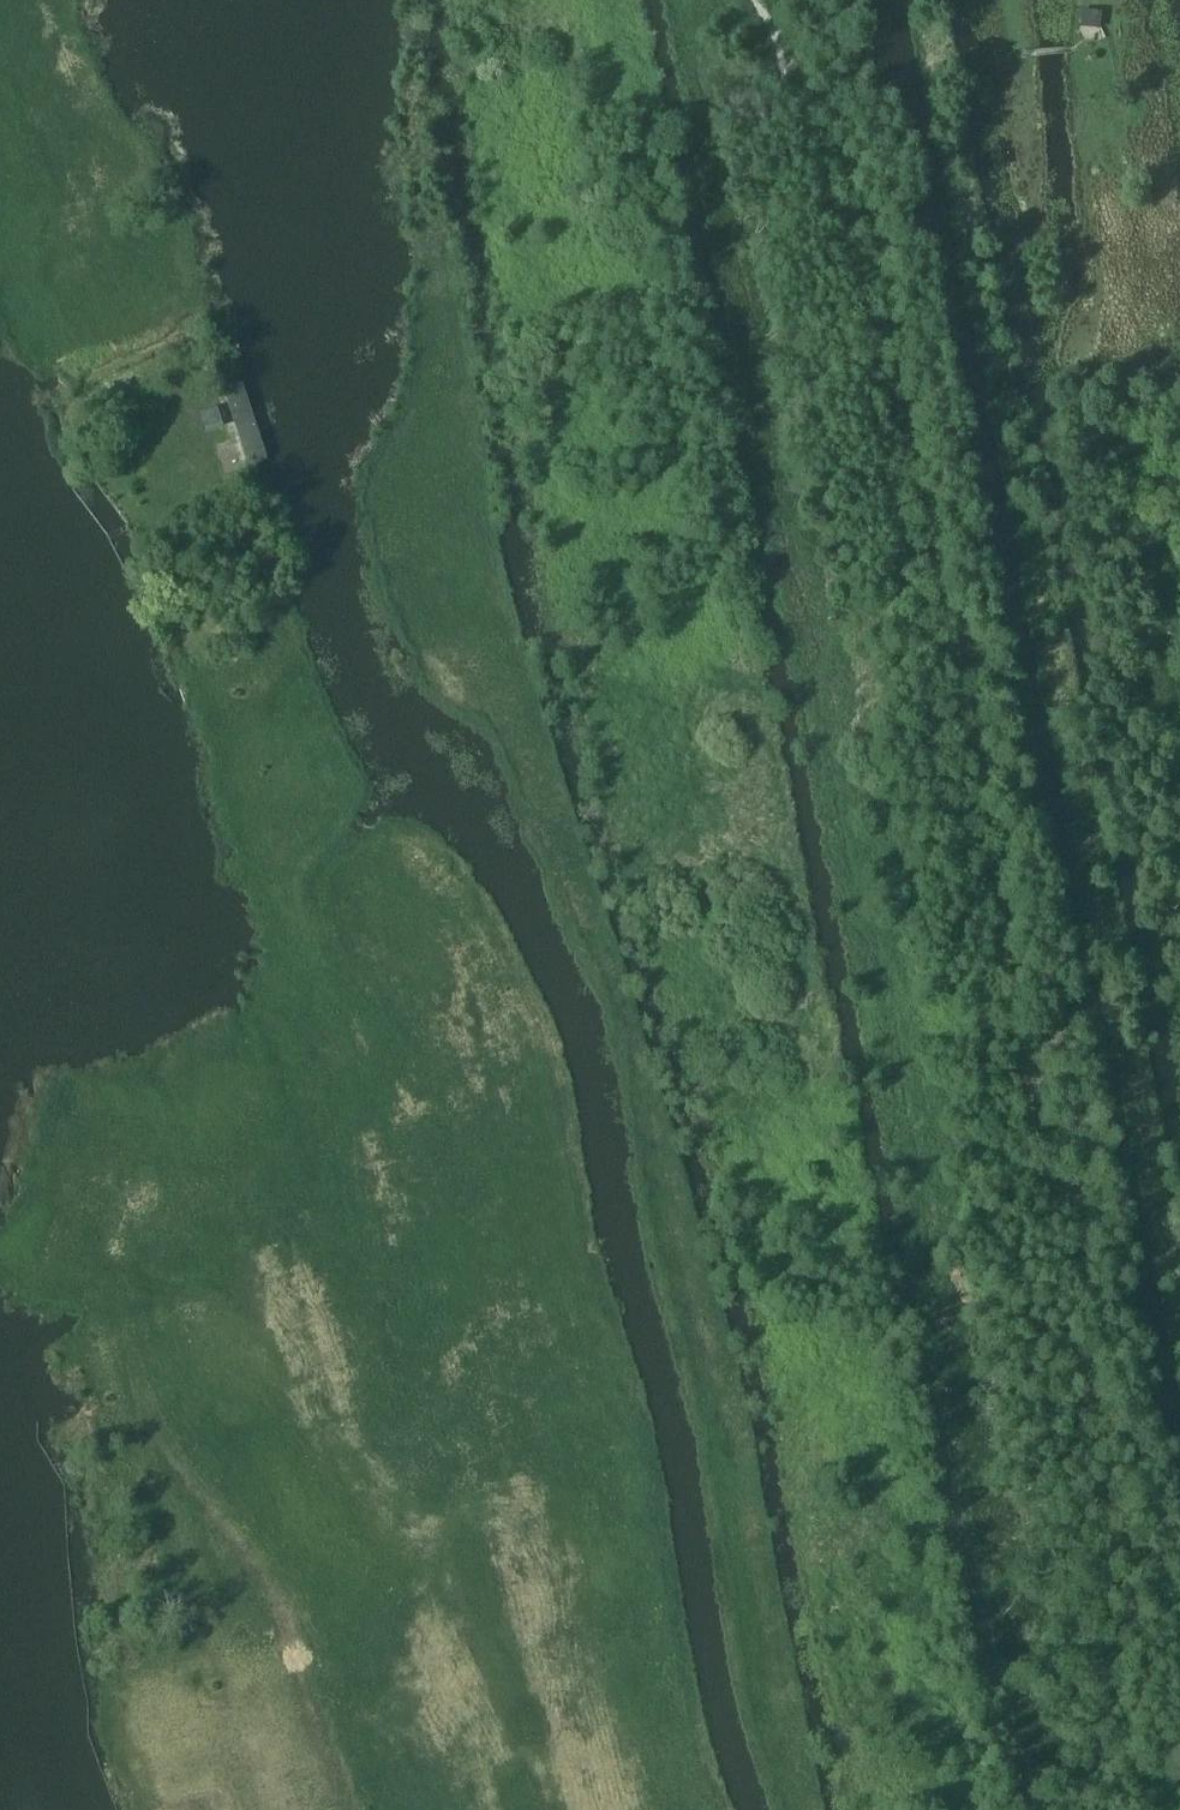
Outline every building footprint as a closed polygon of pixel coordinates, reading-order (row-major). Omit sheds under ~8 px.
[(1087,10),(1085,28),(1100,29),(1102,12),(1087,10)] [(244,381),(225,387),(251,462),(271,457),(244,381)] [(222,432),(216,415),(204,419),(210,436),(222,432)]
